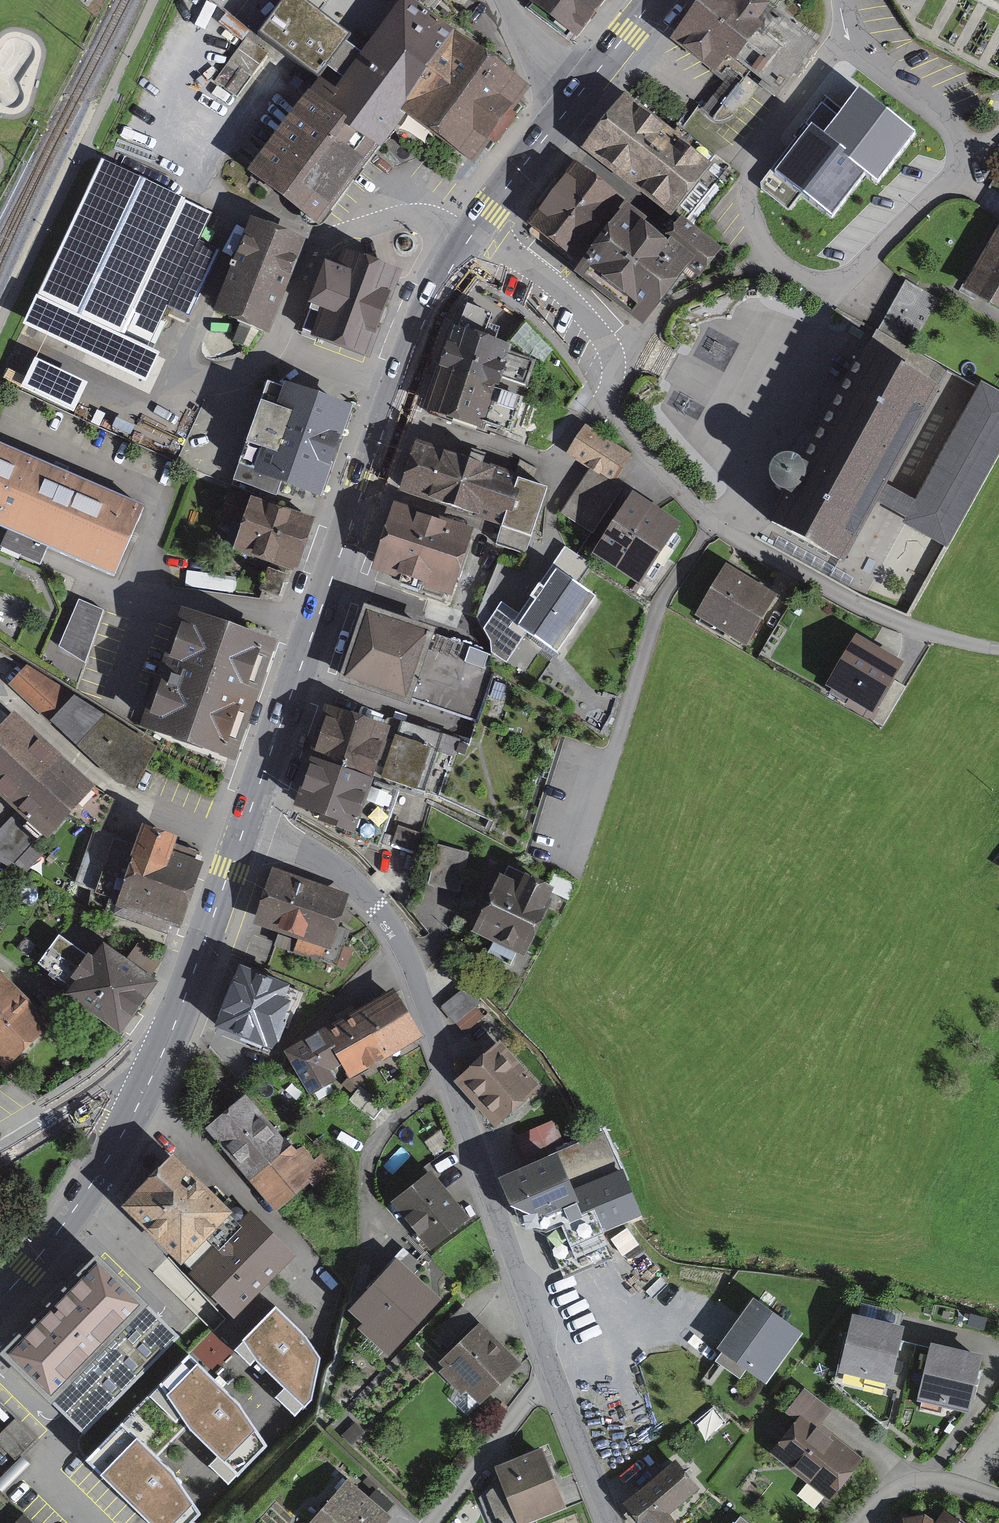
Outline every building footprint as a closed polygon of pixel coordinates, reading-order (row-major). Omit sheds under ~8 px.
[(304,0),(283,0),(261,28),(320,73),(350,35),(304,0)] [(525,87),(410,0),(405,0),(326,103),(376,141),(406,102),(474,154),(525,87)] [(603,0),(530,0),(533,2),(528,9),(572,42),(604,0),(603,0)] [(675,33),(740,84),(753,67),(779,87),(813,44),(756,0),(702,0),(675,33)] [(254,166),(319,215),(376,141),(326,103),(312,92),(254,166)] [(819,129),(783,175),(836,217),(871,173),(881,180),(914,139),(885,116),(862,98),(830,138),(819,129)] [(635,104),(597,153),(683,222),(722,173),(635,104)] [(204,212),(104,165),(43,295),(143,342),(204,212)] [(588,175),(543,229),(581,260),(626,207),(588,175)] [(596,256),(647,304),(694,253),(642,206),(596,256)] [(220,306),(267,324),(300,236),(253,219),(220,306)] [(969,284),(998,301),(998,233),(969,284)] [(305,327),(366,350),(396,268),(345,249),(340,264),(329,260),(305,327)] [(596,256),(587,265),(639,313),(647,304),(596,256)] [(495,380),(508,341),(458,325),(446,364),(495,380)] [(785,486),(767,522),(846,562),(938,385),(858,344),(802,452),(795,449),(786,446),(777,448),(770,457),(771,471),(778,482),(785,486)] [(481,424),(495,380),(446,364),(431,408),(481,424)] [(283,476),(320,490),(352,403),(288,380),(286,386),(271,381),(236,477),(277,492),(283,476)] [(945,538),(998,440),(998,395),(983,386),(909,519),(945,538)] [(627,453),(589,429),(575,451),(613,475),(627,453)] [(419,440),(403,487),(503,522),(496,542),(524,552),(548,485),(419,440)] [(0,447),(0,525),(9,529),(2,544),(40,560),(47,545),(114,574),(142,508),(0,447)] [(589,528),(616,490),(592,473),(565,511),(589,528)] [(253,496),(237,542),(295,562),(311,516),(253,496)] [(675,529),(631,501),(599,551),(643,579),(675,529)] [(399,506),(379,563),(450,587),(469,530),(399,506)] [(728,569),(702,610),(746,637),(771,595),(728,569)] [(518,624),(555,650),(592,598),(554,572),(518,624)] [(62,654),(91,661),(104,608),(75,601),(62,654)] [(364,604),(340,675),(408,697),(408,696),(470,717),(491,655),(432,635),(435,628),(364,604)] [(228,750),(267,636),(191,610),(152,725),(228,750)] [(856,638),(832,681),(873,704),(897,661),(856,638)] [(115,782),(134,788),(159,745),(73,696),(51,720),(115,782)] [(342,705),(307,809),(394,838),(411,788),(432,795),(450,741),(342,705)] [(48,827),(88,783),(11,714),(0,727),(0,784),(48,827)] [(130,868),(188,887),(196,864),(165,854),(173,831),(145,822),(130,868)] [(188,887),(130,868),(119,901),(178,920),(188,887)] [(275,871),(258,916),(328,941),(344,896),(275,871)] [(502,874),(477,926),(523,947),(547,896),(543,894),(548,884),(526,874),(522,883),(502,874)] [(102,943),(69,989),(119,1025),(152,980),(102,943)] [(286,982),(241,966),(220,1025),(271,1043),(286,1000),(280,997),(286,982)] [(6,1059),(44,1020),(0,976),(0,1053),(6,1059)] [(383,1053),(415,1035),(391,992),(359,1010),(383,1053)] [(351,1071),(383,1053),(359,1010),(327,1028),(351,1071)] [(351,1071),(327,1028),(290,1050),(314,1092),(351,1071)] [(499,1043),(461,1077),(495,1117),(534,1083),(499,1043)] [(244,1098),(213,1126),(278,1199),(310,1171),(244,1098)] [(601,1137),(507,1176),(525,1220),(550,1233),(567,1273),(610,1255),(598,1226),(633,1212),(601,1137)] [(126,1206),(234,1311),(292,1252),(253,1214),(241,1226),(172,1159),(126,1206)] [(430,1174),(398,1199),(430,1241),(462,1216),(430,1174)] [(97,1257),(5,1347),(82,1425),(174,1335),(97,1257)] [(397,1264),(355,1306),(371,1321),(364,1328),(387,1350),(435,1301),(397,1264)] [(755,1301),(723,1344),(763,1374),(795,1331),(755,1301)] [(275,1310),(247,1339),(260,1358),(304,1402),(309,1398),(316,1358),(303,1337),(275,1310)] [(899,1326),(855,1316),(844,1364),(887,1374),(899,1326)] [(479,1325),(444,1360),(480,1397),(515,1362),(479,1325)] [(977,1354),(933,1344),(922,1395),(967,1404),(977,1354)] [(235,1404),(188,1359),(91,1459),(156,1522),(187,1522),(197,1513),(170,1474),(152,1458),(188,1421),(192,1426),(238,1470),(264,1445),(235,1404)] [(800,1419),(774,1451),(828,1495),(856,1460),(812,1425),(825,1409),(804,1393),(790,1411),(800,1419)] [(0,1435),(0,1441),(17,1458),(37,1438),(18,1418),(0,1435)] [(500,1467),(507,1484),(489,1490),(500,1522),(525,1522),(523,1518),(561,1505),(542,1452),(500,1467)] [(627,1501),(645,1522),(668,1522),(671,1521),(664,1512),(695,1487),(676,1462),(627,1501)] [(347,1483),(314,1522),(315,1522),(380,1522),(386,1516),(347,1483)] [(41,1522),(67,1522),(41,1495),(27,1509),(41,1522)] [(926,1515),(904,1520),(904,1522),(961,1522),(942,1511),(935,1522),(926,1515)]
